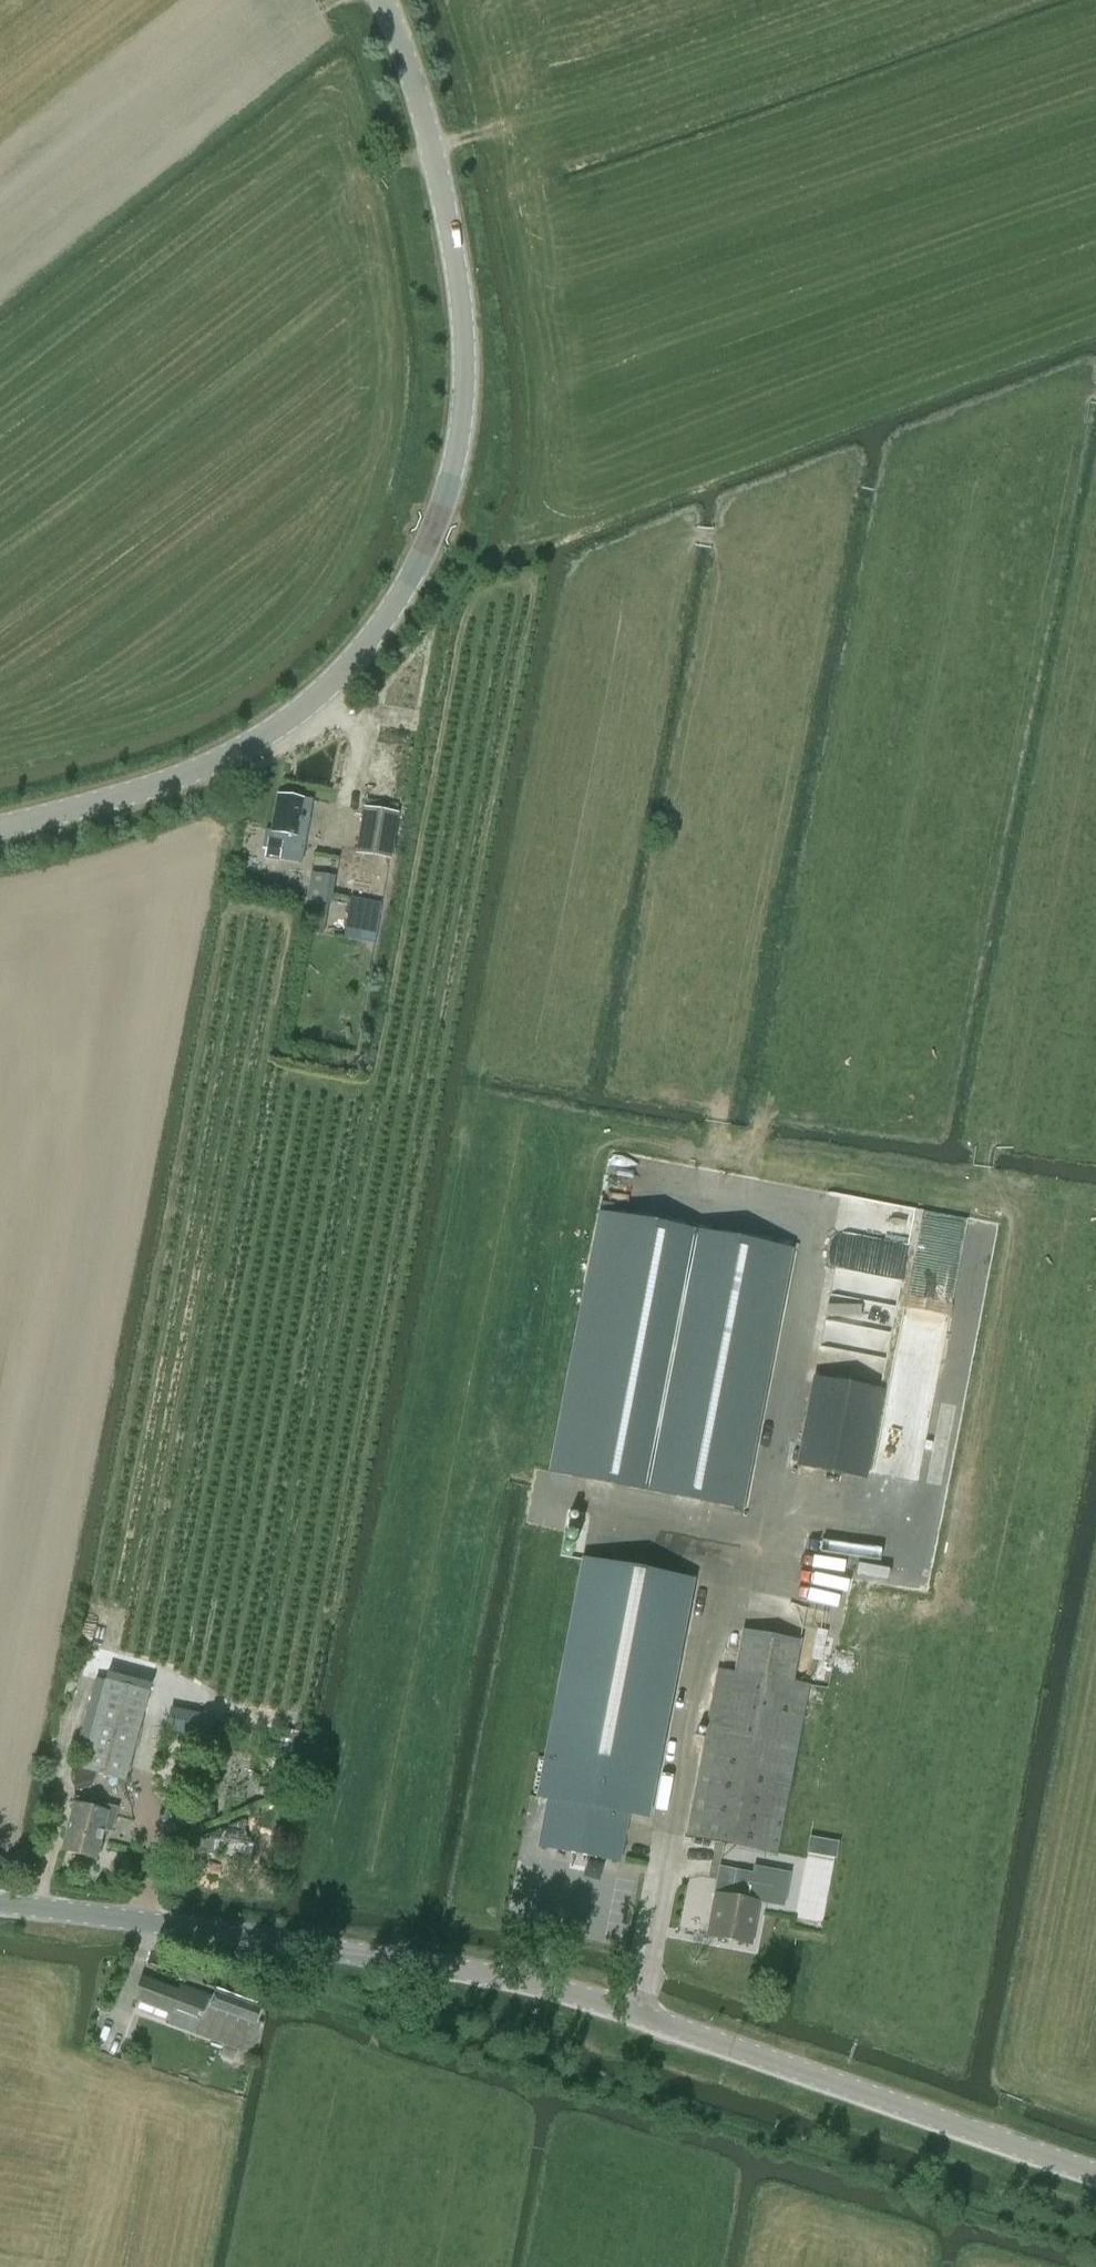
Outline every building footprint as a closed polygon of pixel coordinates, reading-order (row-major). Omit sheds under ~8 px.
[(266,832),(263,850),(266,851),(265,859),(280,862),(282,849),(303,853),(312,803),(279,797),(273,830),(273,833),(266,832)] [(388,861),(396,817),(366,812),(358,856),(388,861)] [(307,896),(307,899),(316,900),(322,901),(327,874),(311,871),(307,896)] [(374,944),(381,903),(350,897),(342,938),(374,944)] [(876,1214),(907,1222),(910,1211),(879,1203),(876,1214)] [(600,1215),(551,1472),(740,1508),(789,1251),(600,1215)] [(880,1391),(815,1379),(798,1466),(863,1478),(880,1391)] [(648,1819),(694,1580),(581,1558),(536,1798),(545,1799),(536,1847),(618,1862),(627,1815),(648,1819)] [(775,1571),(773,1583),(833,1596),(835,1584),(775,1571)] [(124,1781),(148,1693),(105,1682),(101,1697),(92,1694),(77,1750),(86,1753),(81,1770),(124,1781)] [(210,1721),(171,1711),(166,1729),(187,1734),(187,1735),(206,1740),(210,1721)] [(95,1860),(103,1831),(112,1833),(118,1808),(76,1797),(74,1804),(61,1851),(95,1860)] [(715,1894),(707,1940),(748,1948),(757,1902),(777,1906),(780,1891),(785,1892),(789,1874),(760,1869),(759,1876),(753,1875),(736,1872),(731,1897),(715,1894)] [(142,1978),(134,2000),(171,2014),(173,2008),(198,2018),(206,1996),(179,1986),(177,1991),(142,1978)] [(209,2007),(238,2017),(255,2024),(260,2010),(214,1992),(209,2007)]
